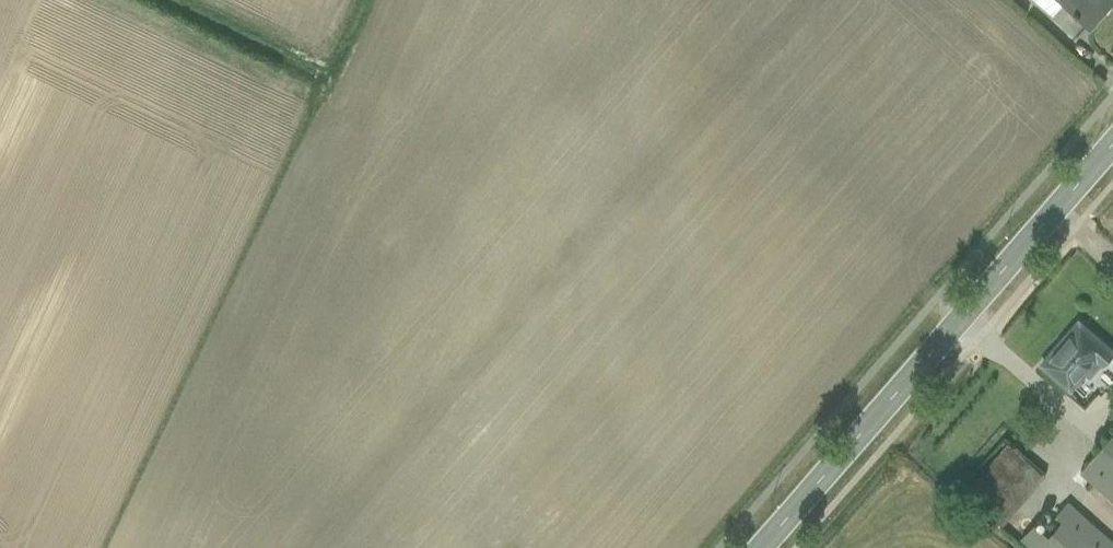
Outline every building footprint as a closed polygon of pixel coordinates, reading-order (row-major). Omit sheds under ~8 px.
[(1091,28),(1112,4),(1112,0),(1060,0),(1091,28)] [(1112,354),(1112,347),(1078,317),(1039,363),(1078,396),(1112,354)] [(1082,461),(1112,489),(1112,426),(1082,461)] [(1008,434),(964,482),(998,513),(1041,464),(1008,434)] [(1015,523),(1043,547),(1112,547),(1112,538),(1063,494),(1042,518),(1030,507),(1015,523)]
